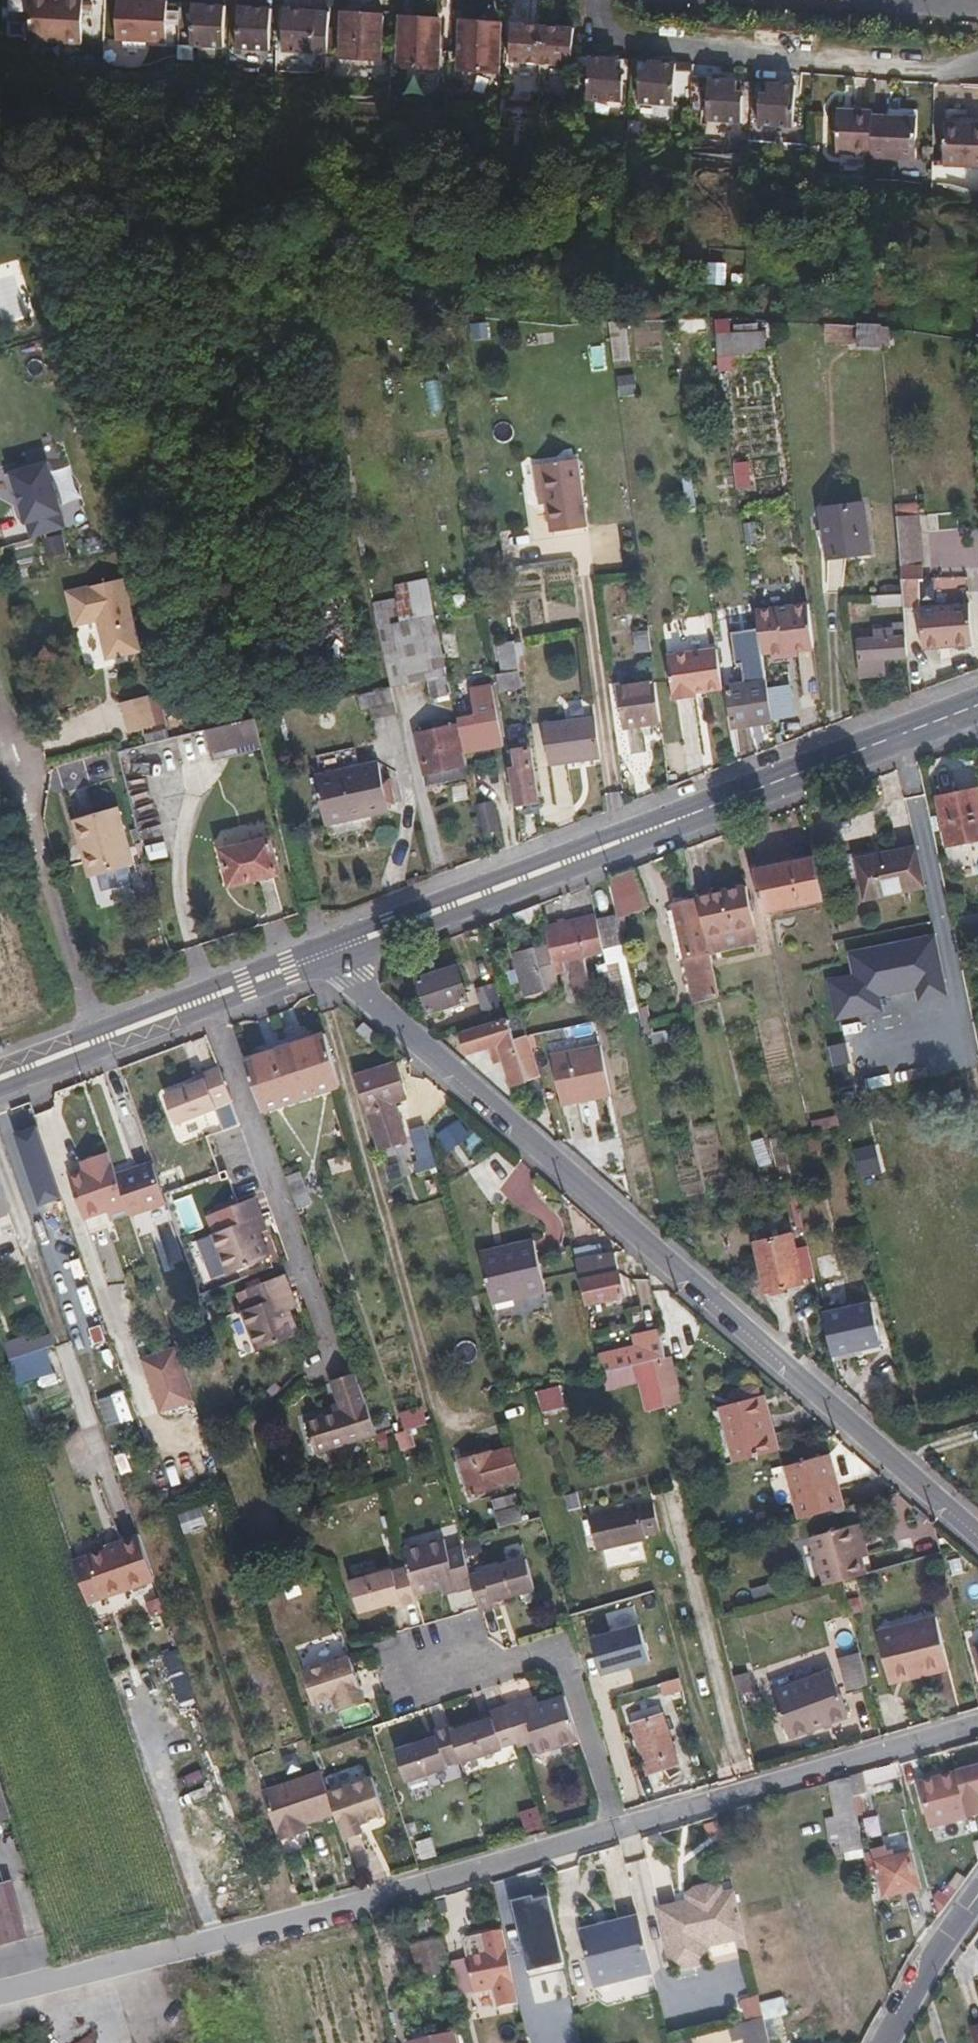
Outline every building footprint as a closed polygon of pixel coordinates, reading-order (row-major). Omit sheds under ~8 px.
[(74,0),(21,0),(19,43),(73,45),(74,0)] [(154,42),(155,1),(134,1),(105,1),(104,41),(154,42)] [(211,50),(213,7),(180,5),(177,48),(211,50)] [(257,52),(259,10),(226,8),(224,50),(257,52)] [(303,55),(305,12),(271,10),(269,53),(303,55)] [(331,14),(329,59),(371,62),(373,16),(331,14)] [(530,64),(531,26),(501,24),(500,63),(530,64)] [(427,77),(428,26),(390,25),(389,75),(427,77)] [(562,65),(563,27),(531,26),(530,64),(562,65)] [(486,79),(488,29),(449,28),(448,77),(486,79)] [(613,105),(614,76),(607,75),(607,59),(578,57),(577,104),(613,105)] [(665,106),(666,64),(638,62),(637,76),(632,76),(631,106),(665,106)] [(733,126),(733,99),(726,98),(727,83),(699,81),(697,124),(733,126)] [(784,128),(785,88),(758,86),(757,100),(751,100),(750,127),(784,128)] [(864,157),(864,118),(864,113),(828,112),(828,155),(864,157)] [(907,161),(907,118),(864,118),(864,157),(864,159),(907,161)] [(937,124),(935,167),(977,168),(977,124),(937,124)] [(767,333),(731,334),(731,320),(716,320),(718,370),(739,370),(738,356),(768,355),(767,333)] [(881,346),(881,322),(825,323),(825,347),(881,346)] [(583,525),(574,456),(538,461),(542,495),(546,530),(583,525)] [(27,540),(71,529),(52,459),(9,471),(27,540)] [(542,495),(538,461),(530,462),(535,496),(542,495)] [(867,548),(865,502),(826,504),(832,555),(849,554),(849,549),(867,548)] [(832,555),(826,504),(824,504),(826,555),(832,555)] [(916,589),(915,574),(920,574),(919,562),(899,563),(900,590),(916,589)] [(137,649),(120,575),(111,577),(128,651),(137,649)] [(128,651),(111,577),(76,585),(84,619),(94,617),(102,657),(128,651)] [(308,633),(292,637),(298,660),(353,646),(338,582),(298,593),(308,633)] [(84,619),(76,585),(64,588),(71,622),(84,619)] [(917,601),(916,589),(900,590),(901,602),(917,601)] [(901,602),(900,590),(866,593),(866,601),(876,601),(876,604),(901,602)] [(447,690),(438,648),(426,651),(413,598),(370,607),(387,682),(424,675),(428,694),(447,690)] [(970,643),(968,598),(917,601),(919,645),(970,643)] [(809,643),(804,600),(751,607),(758,651),(766,650),(767,657),(783,654),(782,646),(795,645),(809,643)] [(647,645),(645,624),(633,626),(635,646),(647,645)] [(904,651),(903,630),(856,633),(858,669),(881,669),(880,653),(904,651)] [(718,683),(713,641),(663,648),(669,693),(693,691),(692,685),(718,683)] [(795,652),(795,645),(782,646),(783,654),(795,652)] [(517,689),(513,662),(503,664),(506,684),(509,684),(510,689),(517,689)] [(656,714),(651,674),(615,679),(619,719),(656,714)] [(768,717),(762,678),(722,683),(728,723),(768,717)] [(498,738),(485,679),(463,684),(469,711),(452,713),(459,746),(498,738)] [(367,694),(373,720),(397,714),(391,689),(367,694)] [(150,723),(144,694),(138,695),(145,725),(150,723)] [(145,725),(138,695),(116,700),(123,730),(145,725)] [(208,750),(258,737),(252,710),(201,724),(208,750)] [(595,759),(589,715),(538,721),(544,766),(595,759)] [(459,775),(446,722),(409,730),(418,771),(435,768),(437,780),(459,775)] [(533,795),(525,740),(509,742),(509,753),(505,755),(511,797),(533,795)] [(372,760),(309,772),(318,821),(381,809),(372,760)] [(437,780),(435,768),(418,771),(421,783),(437,780)] [(943,802),(953,851),(977,846),(977,795),(943,802)] [(127,862),(113,805),(69,817),(77,850),(84,849),(89,871),(127,862)] [(479,832),(496,833),(497,805),(480,805),(479,832)] [(275,869),(268,834),(219,844),(226,879),(275,869)] [(89,871),(84,849),(77,850),(82,872),(89,871)] [(928,888),(919,850),(860,864),(867,901),(928,888)] [(829,900),(821,860),(760,872),(768,913),(829,900)] [(654,907),(638,869),(611,880),(620,915),(621,919),(654,907)] [(757,929),(749,890),(702,900),(710,939),(757,929)] [(710,939),(702,900),(677,906),(698,1005),(722,998),(710,939)] [(627,945),(621,919),(620,915),(600,920),(601,924),(607,950),(627,945)] [(607,950),(601,924),(551,939),(554,950),(558,966),(572,962),(580,1000),(595,996),(587,958),(607,952),(607,950)] [(935,933),(848,951),(852,974),(828,979),(836,1019),(881,1010),(878,996),(917,988),(920,1003),(948,997),(935,933)] [(563,988),(558,966),(554,950),(541,954),(538,951),(520,957),(531,1002),(563,993),(562,989),(563,988)] [(463,968),(423,981),(434,1014),(473,1002),(463,968)] [(571,999),(569,987),(563,988),(562,989),(563,993),(566,1001),(571,999)] [(546,1080),(532,1035),(517,1041),(512,1021),(464,1037),(470,1057),(500,1048),(513,1089),(546,1080)] [(379,1034),(367,1023),(360,1032),(372,1043),(379,1034)] [(343,1087),(328,1034),(289,1047),(306,1100),(343,1087)] [(306,1100),(289,1047),(248,1061),(267,1114),(306,1100)] [(618,1097),(607,1047),(557,1058),(569,1109),(618,1097)] [(233,1102),(220,1069),(202,1075),(204,1081),(195,1085),(166,1096),(177,1126),(220,1110),(218,1107),(233,1102)] [(359,1083),(380,1158),(407,1149),(396,1110),(406,1107),(396,1072),(359,1083)] [(204,1081),(202,1075),(193,1078),(195,1085),(204,1081)] [(35,1126),(13,1133),(38,1207),(60,1200),(35,1126)] [(437,1158),(430,1132),(415,1137),(422,1163),(437,1158)] [(792,1167),(787,1145),(774,1148),(779,1170),(792,1167)] [(118,1171),(111,1150),(92,1157),(94,1163),(91,1167),(86,1169),(71,1174),(85,1217),(110,1209),(113,1219),(132,1212),(118,1171)] [(94,1163),(92,1157),(83,1160),(86,1169),(91,1167),(94,1163)] [(441,1176),(437,1158),(422,1163),(424,1167),(415,1170),(418,1184),(441,1176)] [(168,1201),(153,1159),(130,1167),(145,1209),(168,1201)] [(145,1209),(130,1167),(118,1171),(132,1212),(133,1213),(145,1209)] [(310,1195),(303,1175),(290,1180),(297,1200),(310,1195)] [(0,1186),(0,1216),(10,1213),(0,1186)] [(271,1259),(262,1233),(256,1219),(262,1216),(256,1200),(219,1213),(225,1231),(214,1235),(228,1275),(271,1259)] [(267,1231),(262,1216),(256,1219),(262,1233),(267,1231)] [(533,1234),(479,1247),(491,1298),(545,1286),(533,1234)] [(806,1287),(794,1238),(757,1246),(769,1295),(806,1287)] [(624,1290),(615,1250),(576,1257),(585,1297),(624,1290)] [(293,1311),(289,1299),(294,1297),(287,1276),(249,1290),(255,1307),(242,1313),(256,1353),(302,1337),(293,1311)] [(298,1309),(294,1297),(289,1299),(293,1311),(298,1309)] [(883,1355),(873,1312),(826,1322),(835,1365),(883,1355)] [(669,1362),(662,1333),(650,1336),(657,1365),(669,1362)] [(40,1342),(8,1347),(11,1370),(44,1364),(40,1342)] [(199,1400),(180,1348),(147,1359),(165,1411),(199,1400)] [(651,1367),(649,1359),(644,1361),(642,1355),(601,1364),(604,1378),(651,1367)] [(380,1434),(359,1373),(335,1382),(346,1412),(308,1425),(319,1456),(380,1434)] [(769,1403),(736,1411),(745,1451),(779,1443),(769,1403)] [(423,1408),(399,1415),(404,1432),(427,1425),(423,1408)] [(521,1478),(513,1450),(506,1452),(514,1480),(521,1478)] [(514,1480),(506,1452),(493,1456),(491,1452),(463,1460),(473,1497),(503,1488),(502,1484),(514,1480)] [(836,1492),(827,1458),(787,1468),(800,1522),(845,1510),(840,1490),(836,1492)] [(659,1503),(595,1518),(602,1551),(652,1540),(651,1536),(665,1533),(659,1503)] [(865,1578),(861,1561),(857,1549),(864,1546),(860,1527),(811,1539),(823,1589),(865,1578)] [(162,1580),(145,1533),(125,1540),(126,1545),(113,1550),(79,1561),(94,1603),(162,1580)] [(126,1545),(125,1540),(111,1545),(113,1550),(126,1545)] [(477,1579),(467,1550),(454,1554),(450,1543),(422,1552),(424,1559),(412,1563),(414,1570),(423,1598),(449,1590),(462,1586),(465,1593),(480,1589),(477,1579)] [(867,1559),(864,1546),(857,1549),(861,1561),(867,1559)] [(424,1559),(422,1552),(410,1555),(412,1563),(424,1559)] [(543,1589),(533,1560),(518,1564),(519,1566),(477,1579),(480,1589),(488,1613),(503,1608),(501,1602),(511,1599),(543,1589)] [(423,1598),(414,1570),(401,1575),(401,1573),(358,1587),(368,1619),(399,1609),(410,1605),(412,1612),(426,1607),(423,1598)] [(451,1598),(465,1593),(462,1586),(449,1590),(451,1598)] [(513,1605),(511,1599),(501,1602),(503,1608),(513,1605)] [(412,1612),(410,1605),(399,1609),(401,1616),(412,1612)] [(593,1640),(605,1681),(653,1666),(641,1626),(593,1640)] [(924,1645),(880,1656),(891,1701),(933,1690),(935,1695),(953,1690),(941,1636),(923,1641),(924,1645)] [(375,1703),(360,1658),(314,1674),(324,1705),(345,1698),(349,1712),(375,1703)] [(849,1721),(841,1692),(784,1707),(791,1738),(849,1721)] [(590,1737),(574,1694),(547,1704),(532,1709),(530,1702),(515,1707),(527,1742),(528,1745),(543,1740),(547,1752),(590,1737)] [(532,1709),(547,1704),(544,1697),(530,1702),(532,1709)] [(527,1742),(515,1707),(499,1713),(501,1719),(491,1722),(462,1732),(472,1761),(472,1763),(512,1749),(511,1747),(527,1742)] [(501,1719),(499,1713),(489,1716),(491,1722),(501,1719)] [(662,1715),(632,1724),(646,1772),(676,1764),(662,1715)] [(472,1761),(462,1732),(460,1727),(438,1734),(440,1740),(431,1744),(407,1752),(417,1781),(458,1768),(457,1766),(472,1761)] [(431,1744),(440,1740),(438,1734),(429,1737),(431,1744)] [(866,1791),(900,1781),(896,1767),(863,1776),(866,1791)] [(343,1810),(335,1789),(328,1768),(272,1787),(289,1836),(308,1830),(306,1822),(314,1819),(343,1810)] [(959,1777),(971,1820),(977,1818),(977,1772),(959,1777)] [(393,1811),(380,1774),(335,1789),(343,1810),(352,1836),(372,1829),(368,1819),(393,1811)] [(866,1791),(863,1776),(849,1780),(854,1802),(868,1798),(866,1791)] [(971,1820),(959,1777),(923,1787),(934,1830),(971,1820)] [(865,1851),(854,1802),(849,1780),(831,1785),(838,1819),(826,1822),(831,1845),(842,1842),(846,1856),(865,1851)] [(18,1836),(1,1782),(0,1782),(0,1842),(18,1836)] [(317,1827),(314,1819),(306,1822),(308,1830),(317,1827)] [(887,1852),(873,1855),(875,1868),(879,1867),(886,1899),(919,1891),(912,1858),(890,1864),(887,1852)] [(0,1879),(0,1943),(18,1938),(1,1879),(0,1879)] [(661,1923),(697,1914),(696,1907),(724,1901),(722,1893),(711,1891),(696,1895),(688,1901),(690,1908),(659,1916),(661,1923)] [(531,1896),(510,1900),(526,1972),(563,1963),(548,1897),(532,1901),(531,1896)] [(746,1944),(735,1898),(724,1901),(696,1907),(697,1914),(661,1923),(671,1962),(707,1953),(737,1946),(746,1944)] [(598,1936),(639,1926),(638,1920),(591,1932),(598,1936)] [(653,1979),(639,1926),(598,1936),(591,1932),(583,1934),(580,1941),(594,1994),(653,1979)] [(518,2005),(503,1931),(484,1935),(488,1955),(468,1959),(475,1994),(494,1989),(499,2009),(518,2005)] [(428,1980),(453,1968),(440,1942),(415,1955),(428,1980)] [(750,1959),(746,1944),(737,1946),(741,1961),(750,1959)] [(977,1963),(977,1957),(971,1952),(962,1963),(972,1970),(977,1963)] [(711,1968),(707,1953),(671,1962),(675,1977),(711,1968)] [(763,2017),(759,1998),(745,2001),(749,2020),(763,2017)] [(763,2017),(749,2020),(752,2031),(748,2032),(751,2042),(769,2042),(763,2017)] [(969,2022),(975,2042),(977,2042),(977,2019),(969,2022)] [(411,2037),(412,2042),(458,2042),(455,2027),(411,2037)]
